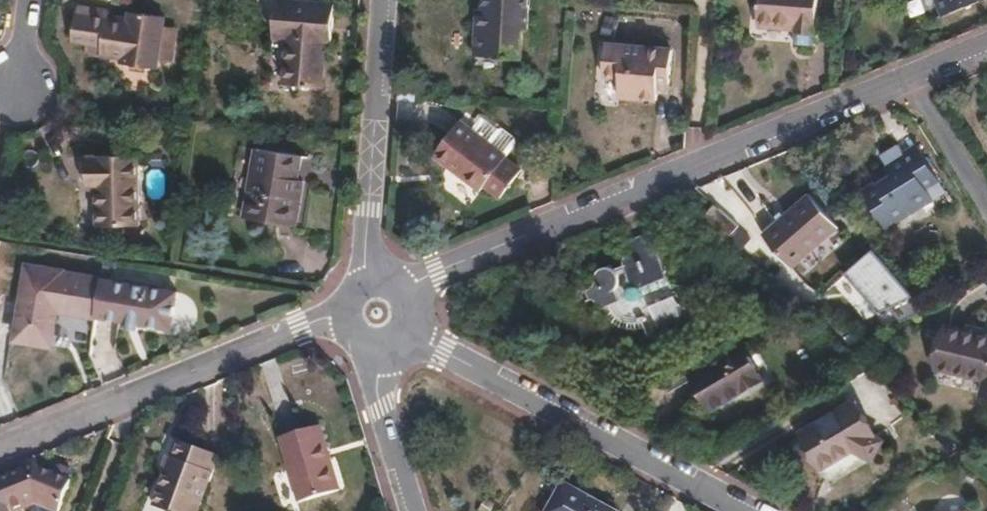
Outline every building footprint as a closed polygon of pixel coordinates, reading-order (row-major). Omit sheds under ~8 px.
[(277,0),(273,37),(287,38),(283,85),(321,88),(325,42),(329,42),(332,4),(277,0)] [(490,6),(488,26),(480,25),(477,50),(524,55),(527,25),(534,26),(537,0),(491,0),(490,6)] [(750,24),(792,28),(792,36),(815,38),(817,0),(752,0),(750,24)] [(933,0),(915,0),(924,21),(940,15),(933,0)] [(940,15),(976,0),(933,0),(940,15)] [(488,26),(490,6),(481,5),(480,25),(488,26)] [(137,35),(126,33),(106,29),(107,25),(75,20),(69,53),(101,59),(100,68),(123,72),(123,77),(153,82),(161,32),(138,27),(137,35)] [(127,25),(126,33),(137,35),(138,27),(127,25)] [(606,45),(604,77),(622,78),(620,100),(659,103),(661,86),(669,86),(672,51),(606,45)] [(417,88),(400,86),(399,93),(417,95),(417,88)] [(476,124),(510,150),(519,138),(518,132),(506,123),(504,126),(485,112),(476,124)] [(465,115),(440,146),(465,165),(463,170),(484,186),(487,181),(503,194),(520,172),(516,169),(520,163),(508,153),(510,150),(476,124),(465,115)] [(465,165),(440,146),(437,150),(463,170),(465,165)] [(890,175),(863,191),(885,226),(933,198),(924,184),(935,177),(916,146),(884,165),(890,175)] [(257,153),(249,222),(301,226),(307,183),(300,182),(303,157),(257,153)] [(84,174),(85,197),(93,197),(93,205),(95,241),(137,241),(135,173),(84,174)] [(93,197),(85,197),(85,205),(93,205),(93,197)] [(816,199),(765,233),(788,266),(838,232),(816,199)] [(700,216),(723,236),(735,224),(713,203),(700,216)] [(595,276),(591,277),(615,299),(639,320),(648,318),(652,329),(665,336),(683,328),(691,330),(694,324),(702,321),(698,301),(694,302),(691,301),(687,299),(684,298),(682,294),(681,288),(679,286),(674,284),(674,278),(668,277),(648,227),(626,236),(629,243),(625,253),(627,258),(627,262),(620,265),(613,262),(608,261),(604,263),(601,266),(599,270),(597,275),(595,276)] [(835,282),(868,326),(912,293),(879,249),(835,282)] [(24,268),(12,342),(46,348),(52,315),(94,322),(100,283),(56,276),(55,273),(24,268)] [(615,299),(591,277),(590,280),(595,293),(601,294),(605,299),(611,300),(613,306),(617,312),(625,317),(633,320),(639,320),(615,299)] [(936,368),(983,379),(980,394),(986,396),(986,338),(944,329),(936,368)] [(750,341),(698,371),(719,406),(771,376),(750,341)] [(852,402),(800,432),(821,467),(855,448),(873,459),(884,442),(875,437),(852,402)] [(322,427),(284,438),(303,501),(342,490),(322,427)] [(155,503),(178,510),(199,510),(220,456),(178,440),(173,454),(169,453),(163,470),(166,471),(165,475),(155,503)] [(0,482),(0,510),(13,510),(35,501),(37,502),(58,510),(69,481),(35,467),(0,482)] [(545,510),(615,510),(561,482),(545,510)] [(37,502),(33,510),(58,510),(37,502)]
